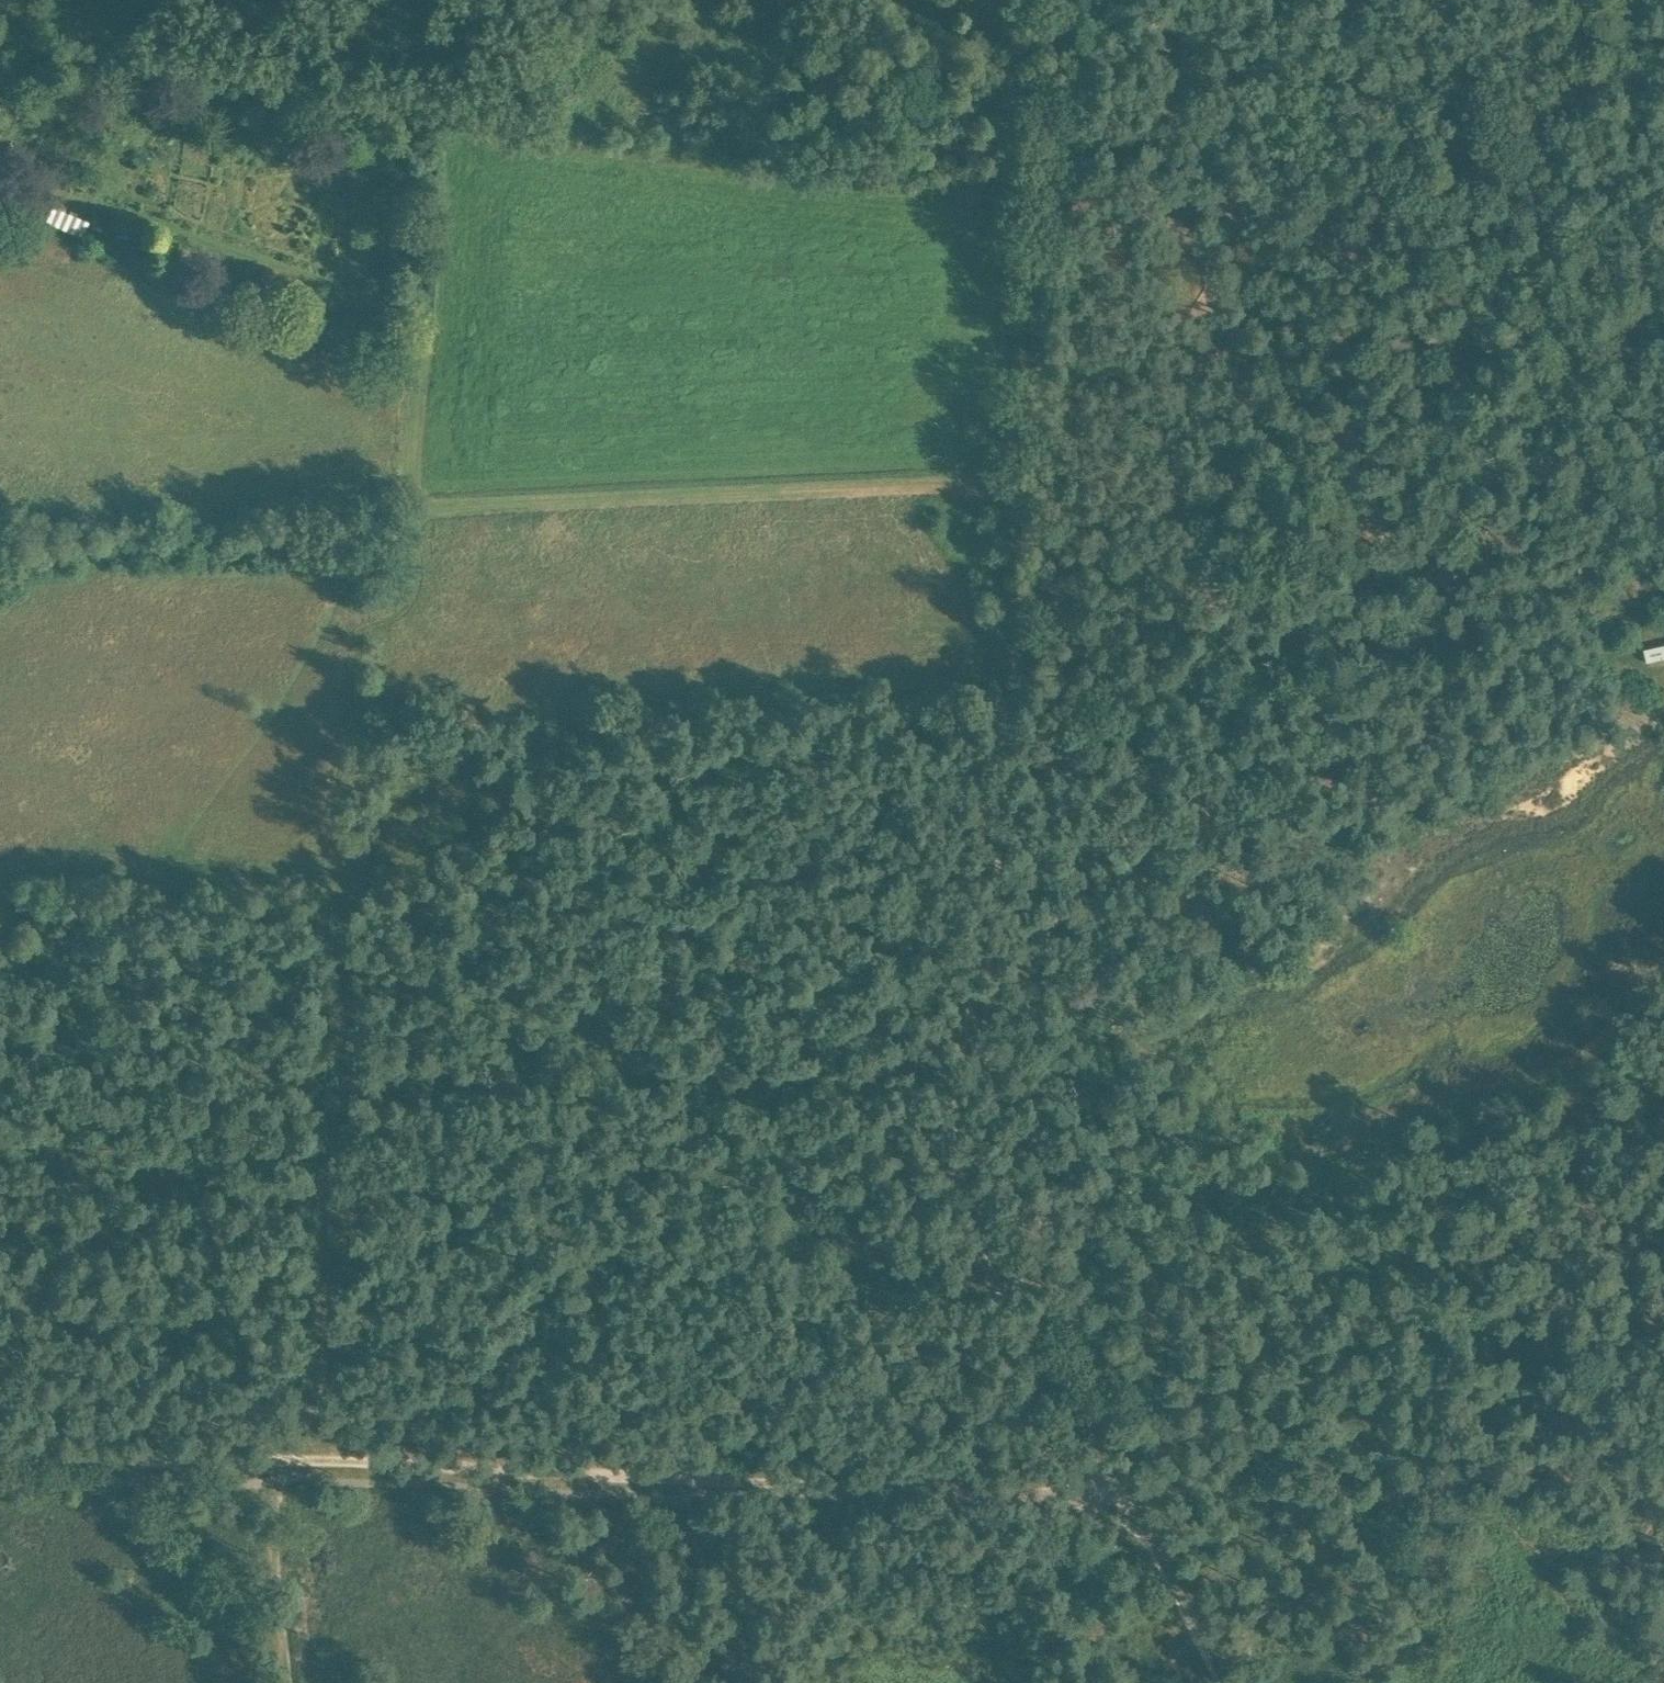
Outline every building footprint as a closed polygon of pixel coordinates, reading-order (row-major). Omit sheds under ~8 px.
[(1643,648),(1646,662),(1663,658),(1663,643),(1643,648)]
